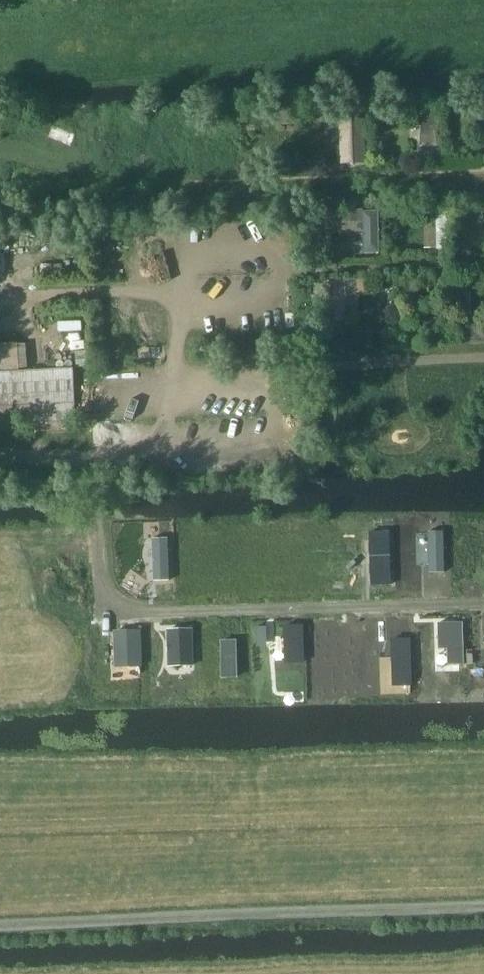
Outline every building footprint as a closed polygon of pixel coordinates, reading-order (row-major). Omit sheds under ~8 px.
[(339,119),(340,165),(366,164),(365,119),(339,119)] [(379,252),(378,211),(363,211),(365,252),(379,252)] [(436,213),(437,251),(449,250),(448,213),(436,213)] [(75,428),(73,369),(0,372),(0,432),(75,428)]
